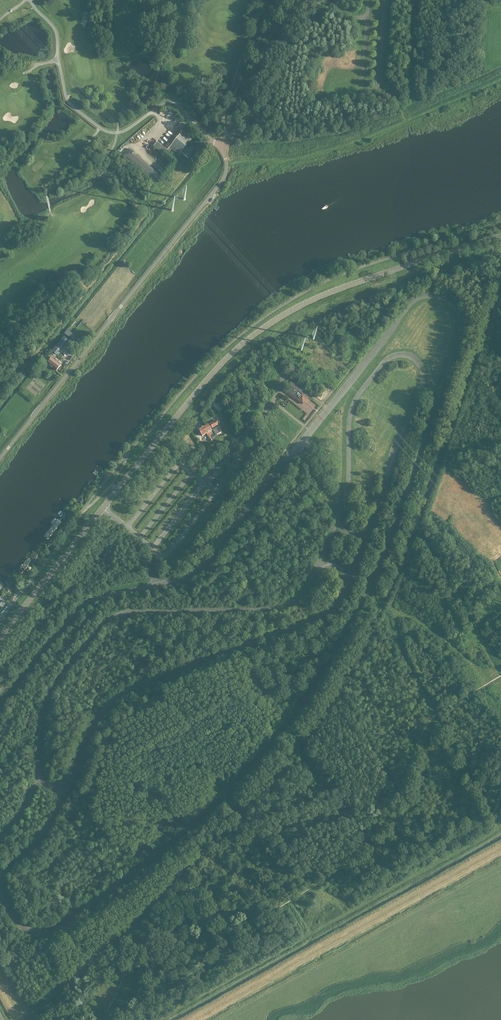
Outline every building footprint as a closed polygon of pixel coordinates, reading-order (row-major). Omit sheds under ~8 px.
[(194,152),(186,145),(192,138),(183,130),(177,138),(173,135),(168,141),(169,142),(164,148),(157,142),(153,146),(163,155),(167,151),(169,153),(171,150),(174,152),(172,154),(175,156),(177,154),(178,155),(181,152),(183,154),(188,159),(194,152)] [(123,155),(147,175),(155,182),(160,175),(129,149),(123,155)] [(58,344),(52,351),(56,355),(62,347),(58,344)] [(56,358),(55,360),(52,357),(47,363),(56,371),(61,365),(58,362),(59,361),(56,358)] [(265,391),(268,389),(263,383),(260,386),(265,391)] [(296,387),(293,385),(291,383),(284,391),(290,395),(291,394),(303,404),(308,398),(296,388),(296,387)] [(224,406),(220,408),(225,417),(229,415),(224,406)] [(203,426),(209,436),(213,434),(211,431),(212,430),(208,423),(203,426)] [(208,437),(209,436),(203,426),(198,428),(202,436),(206,434),(208,437)] [(215,435),(220,432),(218,427),(212,430),(215,434),(211,436),(213,440),(217,438),(215,435)] [(57,519),(43,536),(48,540),(62,523),(57,519)] [(28,557),(18,571),(21,574),(32,560),(28,557)]
